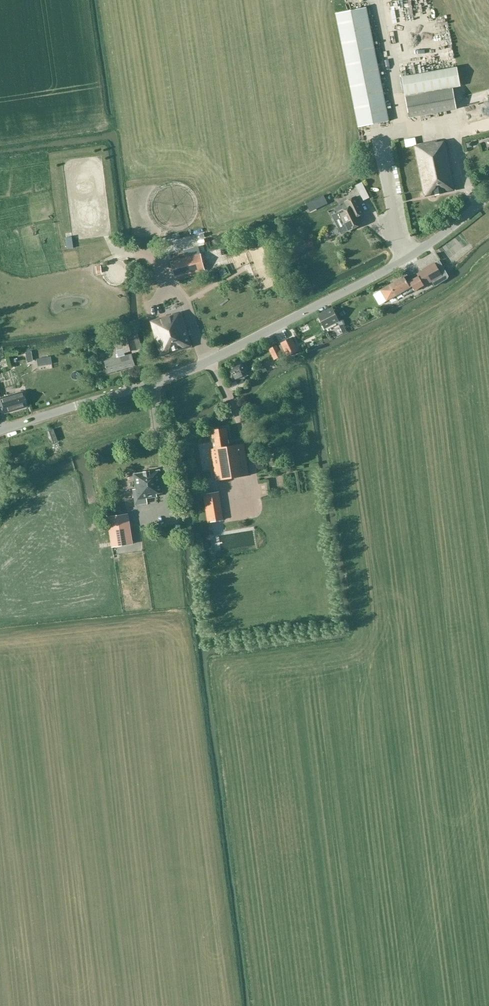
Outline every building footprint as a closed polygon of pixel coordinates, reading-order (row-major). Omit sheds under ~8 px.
[(359,127),(389,121),(366,7),(336,13),(359,127)] [(405,93),(460,83),(457,67),(402,77),(405,93)] [(409,117),(457,109),(453,87),(405,96),(409,117)] [(488,99),(488,90),(462,93),(463,102),(488,99)] [(424,196),(456,191),(446,141),(438,143),(437,141),(417,145),(416,138),(405,139),(406,147),(414,146),(424,196)] [(364,214),(362,209),(356,196),(345,202),(348,207),(340,212),(349,231),(362,224),(359,216),(364,214)] [(312,201),(308,203),(312,211),(316,208),(312,201)] [(249,264),(262,262),(259,243),(246,244),(249,264)] [(201,253),(170,261),(175,278),(205,270),(201,253)] [(415,291),(442,275),(435,263),(423,270),(417,274),(419,277),(408,283),(404,276),(390,285),(381,290),(387,301),(396,296),(402,292),(404,296),(407,294),(405,290),(412,286),(415,291)] [(293,296),(304,293),(302,287),(291,290),(293,296)] [(161,357),(192,347),(181,313),(180,313),(180,312),(164,317),(158,297),(144,302),(161,357)] [(336,314),(333,315),(330,309),(318,315),(325,328),(340,321),(336,314)] [(132,354),(125,356),(125,353),(142,348),(137,331),(120,336),(116,337),(118,345),(122,344),(123,349),(116,350),(117,354),(116,354),(116,358),(104,362),(108,374),(135,366),(132,354)] [(287,357),(299,351),(292,337),(280,343),(287,357)] [(269,349),(274,360),(282,356),(277,345),(269,349)] [(35,356),(35,365),(49,365),(49,356),(35,356)] [(242,378),(248,375),(242,360),(225,368),(232,383),(236,381),(239,389),(246,386),(242,378)] [(18,379),(12,363),(0,368),(0,387),(18,379)] [(2,408),(4,414),(27,407),(22,391),(0,397),(0,409),(2,408)] [(217,480),(249,475),(244,443),(230,446),(227,428),(212,430),(215,448),(212,449),(215,470),(217,480)] [(57,441),(53,430),(48,431),(52,443),(57,441)] [(160,471),(160,470),(159,470),(135,474),(134,474),(134,475),(136,489),(133,490),(135,500),(158,497),(157,494),(163,493),(160,471)] [(206,495),(210,522),(223,520),(219,493),(206,495)] [(108,517),(113,547),(133,544),(128,514),(108,517)] [(244,529),(222,532),(221,528),(220,528),(219,522),(208,523),(211,547),(246,543),(244,529)]
